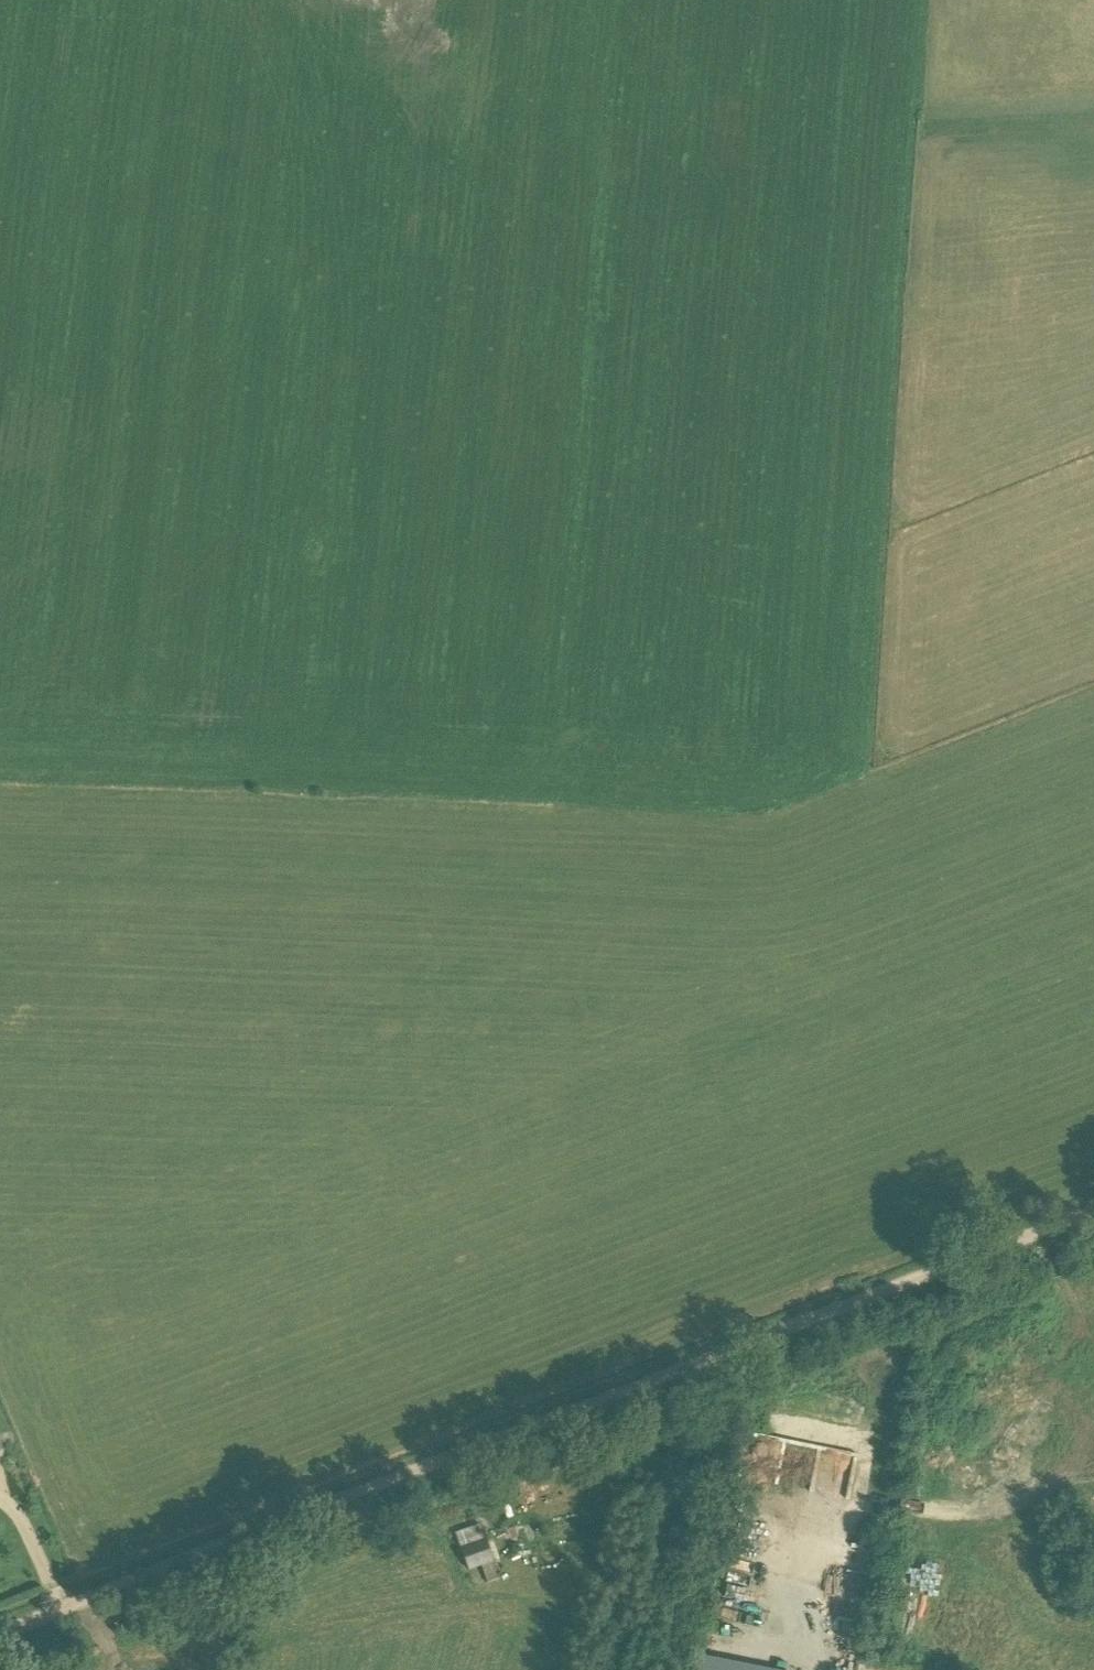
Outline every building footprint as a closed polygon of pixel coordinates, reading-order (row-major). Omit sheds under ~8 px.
[(931,1329),(956,1325),(954,1315),(930,1319),(931,1329)] [(455,1533),(468,1570),(493,1562),(480,1525),(455,1533)] [(846,1608),(856,1610),(859,1591),(848,1590),(846,1608)] [(750,1662),(766,1662),(766,1640),(702,1639),(702,1669),(750,1669),(750,1662)]
